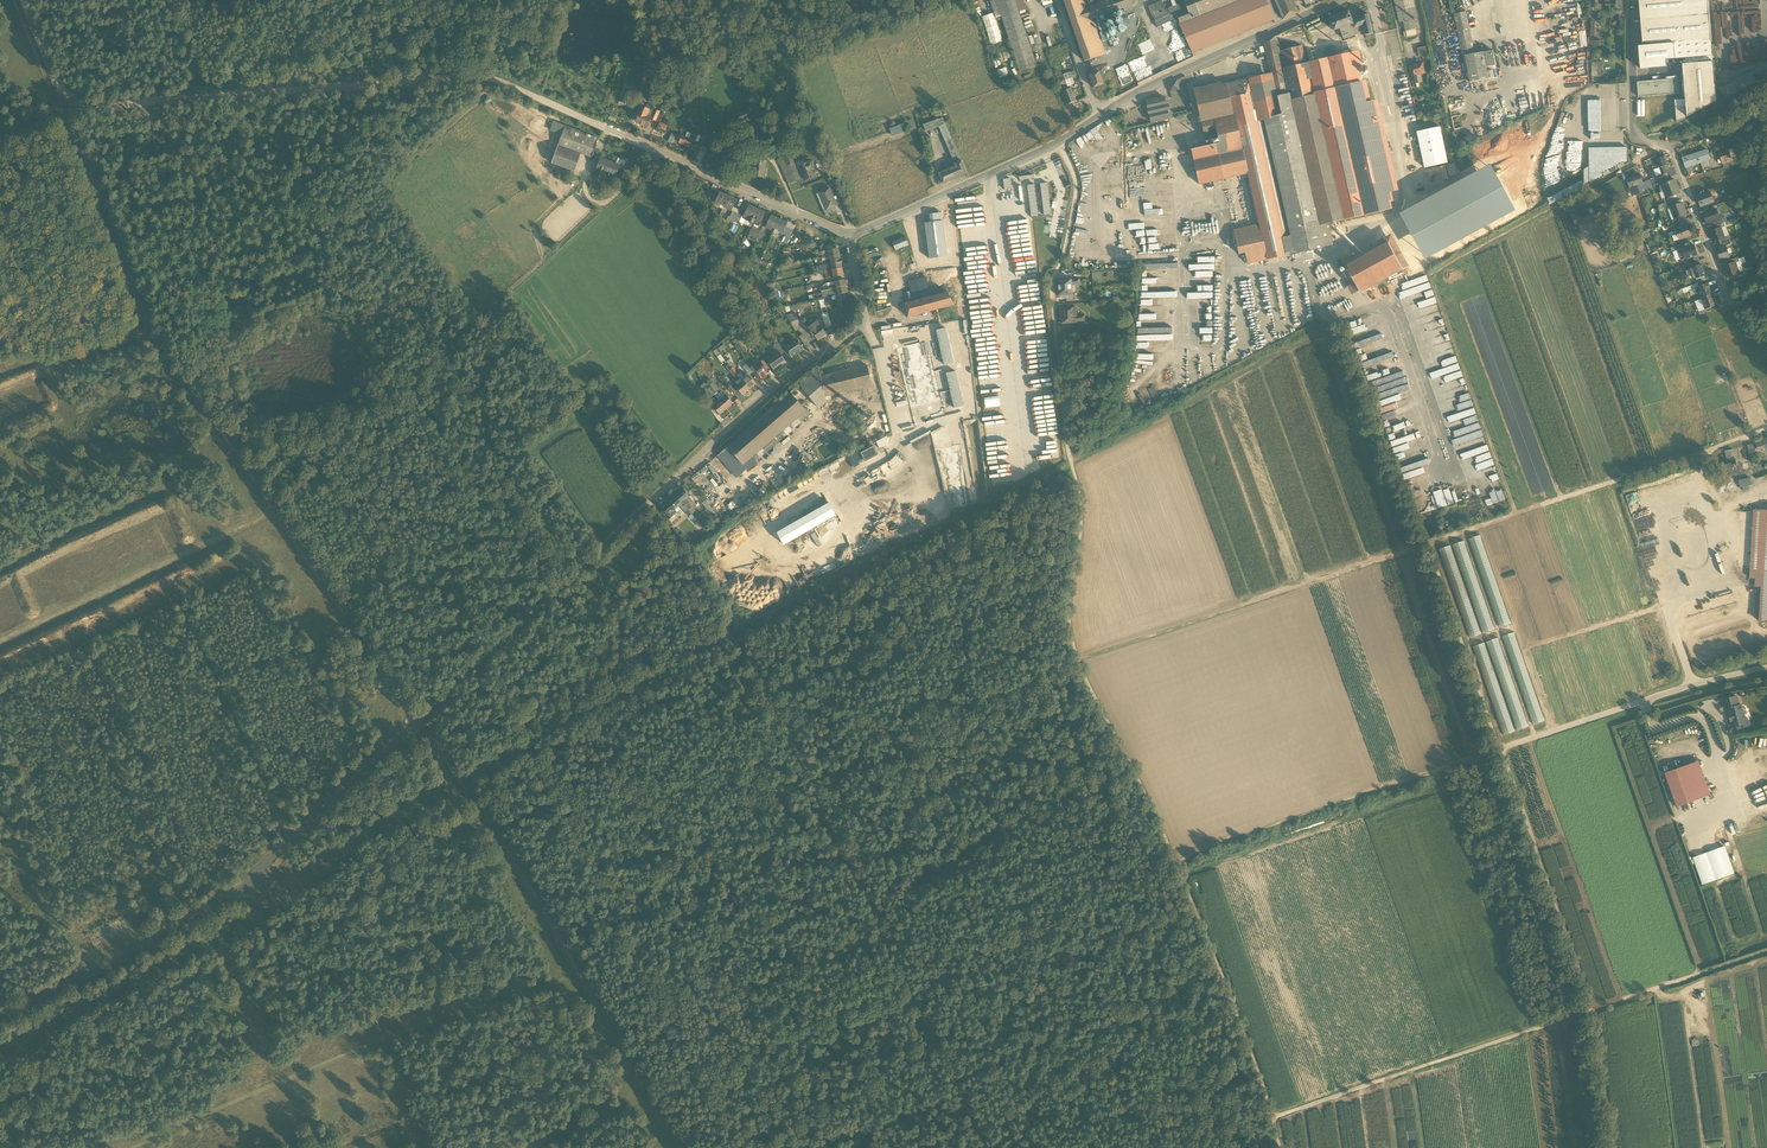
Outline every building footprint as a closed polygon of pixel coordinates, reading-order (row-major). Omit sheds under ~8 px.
[(1002,19),(996,0),(993,0),(990,1),(997,21),(1002,19)] [(1002,19),(1020,72),(1037,67),(1018,11),(1015,0),(996,0),(1002,19)] [(1018,11),(1024,10),(1021,0),(1015,0),(1018,11)] [(1084,61),(1105,54),(1093,19),(1123,9),(1124,12),(1134,9),(1131,0),(1108,0),(1089,6),(1087,0),(1064,0),(1084,61)] [(1180,23),(1238,0),(1183,0),(1184,2),(1187,10),(1176,14),(1180,23)] [(1180,23),(1179,24),(1184,35),(1192,52),(1193,52),(1274,20),(1275,23),(1298,13),(1293,0),(1238,0),(1180,23)] [(1406,31),(1415,29),(1420,28),(1413,0),(1394,0),(1400,23),(1404,22),(1406,31)] [(1612,1),(1606,1),(1606,8),(1612,8),(1620,8),(1621,0),(1612,0),(1612,1)] [(1708,0),(1639,0),(1643,46),(1712,40),(1708,0)] [(1162,2),(1154,5),(1156,10),(1150,13),(1155,22),(1170,14),(1171,16),(1176,14),(1187,10),(1184,2),(1165,9),(1162,2)] [(1333,31),(1339,28),(1346,26),(1348,30),(1353,29),(1362,25),(1361,18),(1352,21),(1349,15),(1348,11),(1329,18),(1333,31)] [(1465,69),(1468,68),(1466,55),(1474,54),(1466,12),(1454,14),(1465,69)] [(1128,14),(1121,17),(1125,27),(1132,24),(1128,14)] [(1180,23),(1176,14),(1171,16),(1170,14),(1155,22),(1157,27),(1172,20),(1175,25),(1180,37),(1184,35),(1179,24),(1180,23)] [(1360,16),(1361,18),(1362,25),(1363,30),(1364,35),(1372,34),(1368,14),(1360,16)] [(1362,25),(1353,29),(1355,34),(1363,30),(1362,25)] [(1355,35),(1355,34),(1353,29),(1348,30),(1346,26),(1339,28),(1343,39),(1355,35)] [(1267,57),(1270,71),(1283,68),(1290,100),(1262,106),(1261,108),(1286,220),(1316,213),(1319,226),(1328,224),(1344,220),(1334,176),(1332,176),(1306,63),(1305,63),(1305,60),(1303,49),(1302,46),(1279,51),(1277,36),(1264,42),(1267,57)] [(1667,67),(1667,59),(1713,56),(1712,40),(1643,46),(1639,46),(1640,69),(1650,68),(1667,67)] [(1418,48),(1419,56),(1430,54),(1428,46),(1418,48)] [(1359,51),(1353,52),(1357,68),(1363,67),(1359,51)] [(1493,51),(1483,52),(1486,68),(1492,66),(1496,66),(1493,51)] [(1353,52),(1306,63),(1332,176),(1334,176),(1344,220),(1391,209),(1389,202),(1392,202),(1390,192),(1393,192),(1384,153),(1388,152),(1387,146),(1382,147),(1382,144),(1386,143),(1384,135),(1385,135),(1385,134),(1386,134),(1383,124),(1383,123),(1377,125),(1372,101),(1371,101),(1365,103),(1360,82),(1357,68),(1353,52)] [(1494,78),(1492,66),(1486,68),(1483,52),(1474,54),(1466,55),(1468,68),(1471,83),(1494,78)] [(1713,61),(1682,64),(1687,117),(1717,101),(1713,61)] [(1593,63),(1594,78),(1603,77),(1602,62),(1593,63)] [(1410,66),(1414,84),(1417,84),(1418,83),(1417,75),(1425,73),(1422,63),(1410,66)] [(636,86),(640,86),(640,85),(646,85),(646,68),(636,68),(636,86)] [(1330,231),(1328,224),(1319,226),(1316,213),(1286,220),(1261,108),(1262,106),(1290,100),(1283,68),(1270,71),(1271,73),(1272,80),(1262,82),(1261,76),(1256,77),(1256,76),(1247,78),(1248,80),(1242,81),(1221,86),(1220,83),(1194,90),(1204,134),(1216,131),(1218,137),(1217,137),(1218,140),(1215,141),(1215,142),(1215,144),(1191,150),(1199,184),(1248,173),(1259,224),(1233,230),(1238,254),(1245,252),(1247,264),(1333,245),(1330,231)] [(1099,71),(1094,73),(1089,75),(1093,88),(1103,84),(1099,71)] [(1271,73),(1256,76),(1256,77),(1261,76),(1262,82),(1272,80),(1271,73)] [(1749,73),(1720,88),(1726,99),(1755,83),(1749,73)] [(1678,79),(1637,82),(1638,97),(1679,94),(1678,79)] [(1179,89),(1177,80),(1168,84),(1170,91),(1179,89)] [(1366,81),(1360,82),(1365,103),(1371,101),(1366,81)] [(1062,92),(1066,104),(1075,101),(1071,89),(1062,92)] [(1146,101),(1151,122),(1169,118),(1167,110),(1169,109),(1168,105),(1166,105),(1164,97),(1146,101)] [(1377,100),(1372,101),(1377,125),(1383,123),(1377,100)] [(640,127),(646,130),(651,119),(651,118),(647,116),(649,111),(650,110),(641,106),(639,113),(640,114),(636,122),(641,124),(640,127)] [(1685,107),(1675,108),(1677,122),(1686,117),(1685,107)] [(647,116),(651,118),(655,109),(653,108),(651,112),(649,111),(647,116)] [(651,119),(660,123),(663,116),(659,114),(660,112),(655,109),(651,118),(651,119)] [(743,123),(745,127),(754,123),(748,110),(739,114),(741,118),(738,120),(740,125),(743,123)] [(926,131),(939,127),(945,124),(943,118),(923,125),(926,131)] [(550,128),(562,132),(564,126),(553,122),(550,128)] [(904,124),(890,129),(892,135),(906,129),(904,124)] [(939,127),(950,152),(956,149),(945,124),(939,127)] [(551,163),(568,170),(575,149),(580,151),(592,155),(598,138),(564,126),(562,132),(561,135),(551,163)] [(1440,127),(1417,132),(1425,168),(1448,163),(1440,127)] [(689,146),(692,139),(689,137),(683,134),(679,141),(689,146)] [(705,145),(709,147),(713,138),(709,136),(705,145)] [(702,143),(695,140),(692,139),(689,146),(699,150),(702,143)] [(721,157),(732,159),(735,142),(724,140),(721,157)] [(1398,190),(1387,142),(1386,143),(1382,144),(1382,147),(1387,146),(1388,152),(1384,153),(1393,192),(1398,190)] [(1718,151),(1723,164),(1732,161),(1732,159),(1731,158),(1729,150),(1728,148),(1718,151)] [(575,149),(568,170),(573,171),(580,151),(575,149)] [(1682,158),(1686,168),(1691,166),(1701,163),(1708,160),(1710,160),(1707,150),(1682,158)] [(752,172),(764,173),(765,156),(754,154),(752,172)] [(1654,170),(1656,176),(1660,175),(1667,173),(1665,166),(1668,165),(1665,156),(1656,159),(1659,168),(1654,170)] [(1732,161),(1734,166),(1746,163),(1744,156),(1732,159),(1732,161)] [(797,169),(794,162),(787,164),(786,161),(784,162),(782,157),(778,159),(785,174),(797,169)] [(596,176),(601,178),(603,173),(614,177),(619,165),(600,158),(597,167),(599,168),(596,176)] [(799,164),(805,162),(803,158),(798,160),(797,163),(798,167),(800,166),(799,164)] [(803,172),(805,179),(815,176),(812,169),(814,169),(811,160),(805,162),(799,164),(800,166),(803,172)] [(1708,160),(1701,163),(1703,169),(1710,167),(1708,160)] [(1401,214),(1404,215),(1490,168),(1491,165),(1401,214)] [(1491,165),(1490,168),(1513,210),(1516,211),(1491,165)] [(1404,215),(1427,257),(1513,210),(1490,168),(1404,215)] [(1452,168),(1427,179),(1430,185),(1455,174),(1452,168)] [(801,179),(797,169),(785,174),(789,183),(801,179)] [(1658,181),(1659,186),(1662,185),(1666,183),(1665,179),(1669,177),(1667,173),(1660,175),(1662,179),(1658,181)] [(1634,186),(1637,194),(1643,192),(1642,190),(1642,189),(1640,184),(1642,184),(1640,175),(1627,179),(1630,188),(1634,186)] [(1010,178),(1003,179),(1005,190),(1012,189),(1010,178)] [(1662,185),(1664,191),(1677,187),(1675,180),(1666,183),(1662,185)] [(1047,183),(1040,184),(1044,215),(1051,214),(1047,183)] [(1034,184),(1027,185),(1031,217),(1038,216),(1034,184)] [(823,200),(826,209),(830,208),(837,205),(830,187),(827,189),(821,191),(819,192),(821,192),(824,200),(823,200)] [(1680,193),(1677,187),(1664,191),(1667,197),(1667,198),(1671,196),(1680,193)] [(819,192),(816,193),(823,210),(824,210),(826,209),(823,200),(824,200),(821,192),(819,192)] [(1707,194),(1697,197),(1701,207),(1714,202),(1711,192),(1707,194)] [(720,204),(724,206),(728,196),(720,193),(718,197),(715,204),(720,205),(720,204)] [(709,199),(714,207),(715,204),(718,197),(711,194),(709,199)] [(1593,203),(1590,194),(1582,197),(1583,202),(1585,202),(1586,206),(1593,203)] [(736,200),(728,196),(724,206),(727,207),(727,209),(731,211),(733,207),(736,200)] [(1674,200),(1673,200),(1671,196),(1667,198),(1667,197),(1663,199),(1665,203),(1664,203),(1665,207),(1666,209),(1668,209),(1671,208),(1671,207),(1676,205),(1674,200)] [(1671,208),(1675,219),(1686,215),(1684,209),(1683,209),(1681,204),(1682,204),(1682,203),(1676,205),(1671,207),(1671,208)] [(749,217),(753,219),(757,209),(749,205),(744,216),(746,217),(749,218),(749,217)] [(765,213),(757,209),(753,219),(751,222),(755,224),(754,226),(757,227),(759,228),(761,223),(765,213)] [(733,224),(734,222),(739,212),(735,210),(734,212),(733,211),(730,217),(729,216),(727,221),(733,224)] [(739,210),(739,212),(734,222),(738,224),(739,222),(742,215),(744,212),(739,210)] [(1516,211),(1513,210),(1427,257),(1426,260),(1516,211)] [(1703,214),(1707,224),(1712,222),(1718,220),(1717,220),(1716,215),(1717,215),(1716,210),(1710,212),(1703,214)] [(929,214),(930,222),(942,221),(941,213),(929,214)] [(1426,260),(1427,257),(1404,215),(1401,214),(1426,260)] [(749,227),(751,222),(744,219),(746,217),(744,216),(742,215),(739,222),(749,227)] [(770,230),(774,232),(779,219),(771,215),(767,225),(766,228),(770,230)] [(1723,223),(1722,218),(1719,219),(1717,220),(1718,220),(1712,222),(1714,226),(1717,225),(1718,229),(1720,228),(1725,226),(1723,223)] [(778,232),(783,234),(786,227),(788,223),(779,219),(774,232),(778,233),(778,232)] [(788,228),(793,230),(795,226),(792,224),(792,223),(788,221),(788,223),(786,227),(788,228)] [(947,257),(942,221),(930,222),(925,223),(929,259),(947,257)] [(756,230),(760,232),(764,224),(761,223),(759,228),(757,227),(756,230)] [(1625,240),(1620,225),(1614,228),(1618,242),(1625,240)] [(1675,230),(1675,231),(1673,232),(1674,236),(1672,237),(1674,241),(1691,235),(1687,226),(1675,230)] [(1725,226),(1720,228),(1724,237),(1728,236),(1729,236),(1725,226)] [(753,236),(757,238),(760,232),(756,230),(752,228),(749,235),(753,236)] [(783,238),(788,241),(790,237),(793,230),(788,228),(785,235),(783,238)] [(1710,232),(1714,241),(1718,240),(1724,238),(1724,237),(1720,228),(1718,229),(1710,232)] [(764,233),(760,232),(757,238),(756,241),(756,242),(759,243),(761,240),(764,241),(767,235),(764,233)] [(1378,243),(1380,248),(1389,243),(1403,269),(1408,267),(1391,235),(1378,243)] [(1720,244),(1730,240),(1728,236),(1724,237),(1724,238),(1718,240),(1720,244)] [(1360,259),(1347,266),(1353,278),(1351,279),(1350,280),(1352,284),(1355,282),(1360,291),(1361,292),(1403,269),(1389,243),(1380,248),(1360,259)] [(1683,249),(1682,249),(1686,259),(1692,257),(1698,255),(1694,245),(1684,249),(1683,249)] [(1717,250),(1720,260),(1729,257),(1728,254),(1727,249),(1726,247),(1717,250)] [(828,254),(829,257),(839,255),(838,248),(833,249),(828,250),(828,254)] [(1682,249),(1677,250),(1681,259),(1681,261),(1686,259),(1682,249),(1683,249),(1682,249)] [(1344,261),(1347,266),(1360,259),(1357,254),(1344,261)] [(830,260),(830,264),(841,262),(839,255),(829,257),(830,260)] [(1682,266),(1684,271),(1690,269),(1690,268),(1697,266),(1695,261),(1694,262),(1682,266)] [(1740,261),(1739,261),(1735,263),(1739,273),(1743,271),(1741,264),(1740,261)] [(830,264),(832,270),(842,268),(841,262),(830,264)] [(1723,267),(1727,278),(1736,274),(1739,273),(1735,263),(1729,265),(1723,267)] [(832,270),(830,264),(821,266),(820,266),(821,273),(825,272),(832,270)] [(1694,279),(1694,280),(1696,279),(1697,280),(1704,277),(1703,276),(1706,275),(1704,270),(1703,270),(1701,265),(1702,265),(1701,264),(1697,266),(1690,268),(1690,269),(1692,273),(1691,273),(1691,274),(1692,274),(1694,279)] [(1343,268),(1350,280),(1351,279),(1353,278),(1347,266),(1343,268)] [(844,275),(842,268),(832,270),(832,274),(825,275),(826,279),(844,275)] [(1690,269),(1684,271),(1688,281),(1694,279),(1692,274),(1691,274),(1691,273),(1692,273),(1690,269)] [(914,302),(932,297),(926,276),(908,281),(914,302)] [(835,285),(836,288),(846,286),(845,279),(834,281),(835,285)] [(1067,299),(1067,301),(1073,300),(1072,285),(1072,279),(1057,280),(1057,296),(1061,295),(1066,295),(1067,299)] [(1673,279),(1671,282),(1676,288),(1679,285),(1673,279)] [(1352,295),(1360,291),(1355,282),(1352,284),(1348,286),(1352,295)] [(774,283),(765,284),(770,292),(776,291),(774,283)] [(1694,290),(1696,294),(1699,293),(1697,287),(1699,287),(1698,283),(1682,289),(1684,292),(1684,293),(1690,291),(1694,290)] [(1699,293),(1701,299),(1712,294),(1711,294),(1710,290),(1711,290),(1708,283),(1699,287),(1697,287),(1699,293)] [(847,293),(846,286),(836,288),(837,293),(837,295),(847,293)] [(821,291),(821,294),(823,299),(824,302),(826,302),(829,301),(828,295),(837,293),(836,288),(829,290),(821,291)] [(914,302),(903,305),(906,318),(952,306),(946,293),(932,297),(914,302)] [(1717,305),(1712,294),(1701,299),(1706,310),(1717,305)] [(818,300),(823,315),(828,313),(824,302),(823,299),(818,300)] [(776,315),(782,311),(778,304),(772,308),(776,315)] [(1060,308),(1062,324),(1077,323),(1077,322),(1077,315),(1076,307),(1060,308)] [(832,326),(828,313),(823,315),(822,315),(826,328),(832,326)] [(789,319),(791,324),(798,322),(796,316),(789,319)] [(811,331),(812,332),(817,329),(814,324),(808,327),(811,331)] [(1077,324),(1077,333),(1089,332),(1089,324),(1077,324)] [(821,326),(817,329),(812,332),(815,336),(818,340),(826,334),(821,326)] [(946,328),(936,330),(944,365),(954,363),(946,328)] [(736,339),(733,341),(739,349),(742,347),(736,339)] [(802,342),(807,349),(811,345),(806,339),(802,342)] [(791,356),(792,357),(803,349),(796,340),(785,347),(791,356)] [(785,347),(782,349),(778,343),(774,346),(778,353),(779,353),(781,355),(785,353),(788,358),(791,356),(785,347)] [(724,344),(717,349),(719,353),(727,348),(724,344)] [(768,360),(774,369),(785,362),(781,355),(779,353),(778,353),(768,360)] [(762,378),(764,379),(766,377),(767,375),(766,374),(768,373),(766,369),(761,362),(760,362),(760,361),(758,361),(756,363),(756,364),(756,365),(754,366),(757,371),(761,377),(762,377),(762,378)] [(743,367),(750,375),(753,372),(750,367),(747,364),(743,367)] [(868,366),(825,376),(821,377),(825,396),(872,385),(868,366)] [(827,402),(825,396),(821,377),(825,376),(819,368),(799,385),(819,408),(827,402)] [(956,371),(946,373),(954,408),(964,406),(956,371)] [(737,375),(740,378),(742,381),(749,375),(747,374),(744,376),(740,372),(739,373),(737,375)] [(749,375),(742,381),(749,389),(756,383),(749,375)] [(743,395),(749,389),(742,381),(737,385),(736,387),(743,395)] [(707,390),(709,388),(705,383),(700,386),(705,392),(707,390)] [(716,396),(720,401),(726,395),(722,391),(716,396)] [(790,393),(727,447),(743,465),(747,469),(810,415),(806,410),(790,393)] [(726,395),(720,401),(727,409),(733,403),(726,395)] [(720,414),(727,409),(720,401),(713,406),(720,414)] [(1766,451),(1766,437),(1755,442),(1758,450),(1762,449),(1765,447),(1766,451)] [(1747,445),(1749,456),(1753,455),(1752,451),(1755,451),(1754,444),(1747,445)] [(879,455),(874,446),(861,453),(865,462),(879,455)] [(738,477),(747,469),(743,465),(727,447),(718,454),(738,477)] [(855,451),(853,452),(857,459),(862,456),(858,449),(856,451),(855,451)] [(1727,462),(1734,460),(1736,460),(1733,449),(1725,451),(1727,462)] [(712,464),(709,466),(718,480),(721,478),(712,464)] [(1743,472),(1742,464),(1735,465),(1731,465),(1730,464),(1721,466),(1724,476),(1743,472)] [(1752,485),(1750,478),(1739,480),(1740,487),(1742,487),(1748,486),(1752,485)] [(682,487),(688,493),(691,490),(685,483),(682,487)] [(683,489),(676,496),(682,503),(685,501),(690,496),(683,489)] [(680,505),(682,503),(676,496),(668,502),(675,510),(680,505)] [(674,515),(677,512),(675,510),(668,502),(668,501),(661,507),(671,518),(669,519),(672,522),(676,518),(674,515)] [(702,503),(714,517),(717,514),(714,511),(709,505),(705,501),(702,503)] [(682,503),(680,505),(682,508),(681,509),(685,514),(686,513),(689,510),(685,506),(682,503)] [(829,503),(777,533),(784,545),(836,515),(829,503)] [(1766,622),(1766,511),(1754,510),(1750,571),(1762,572),(1762,587),(1760,621),(1766,622)] [(1509,625),(1483,535),(1471,538),(1497,628),(1509,625)] [(680,540),(685,547),(691,542),(687,536),(680,540)] [(1492,630),(1466,540),(1455,543),(1480,634),(1492,630)] [(1469,638),(1480,634),(1451,545),(1440,548),(1469,638)] [(1762,572),(1750,571),(1750,578),(1755,578),(1755,586),(1762,587),(1762,572)] [(621,591),(606,603),(612,611),(627,599),(621,591)] [(594,596),(601,604),(605,601),(598,593),(594,596)] [(610,615),(613,612),(612,611),(606,603),(605,601),(601,604),(610,615)] [(1543,722),(1517,632),(1505,635),(1531,725),(1543,722)] [(1526,728),(1500,637),(1489,641),(1515,731),(1526,728)] [(1503,735),(1514,732),(1485,642),(1474,646),(1503,735)] [(1723,700),(1724,705),(1738,701),(1736,696),(1723,700)] [(1731,721),(1733,727),(1744,724),(1744,726),(1749,725),(1747,718),(1745,718),(1741,705),(1739,706),(1738,701),(1724,705),(1725,709),(1728,709),(1729,714),(1730,715),(1732,719),(1731,721)] [(1699,761),(1688,765),(1697,792),(1708,788),(1699,761)] [(1697,792),(1688,765),(1665,773),(1674,800),(1697,792)] [(1697,792),(1699,799),(1711,795),(1708,788),(1697,792)] [(1677,807),(1699,799),(1697,792),(1674,800),(1677,807)] [(1720,848),(1730,875),(1735,873),(1725,847),(1720,848)] [(1706,853),(1716,880),(1730,875),(1720,848),(1706,853)] [(1706,853),(1693,858),(1702,885),(1716,880),(1706,853)]
